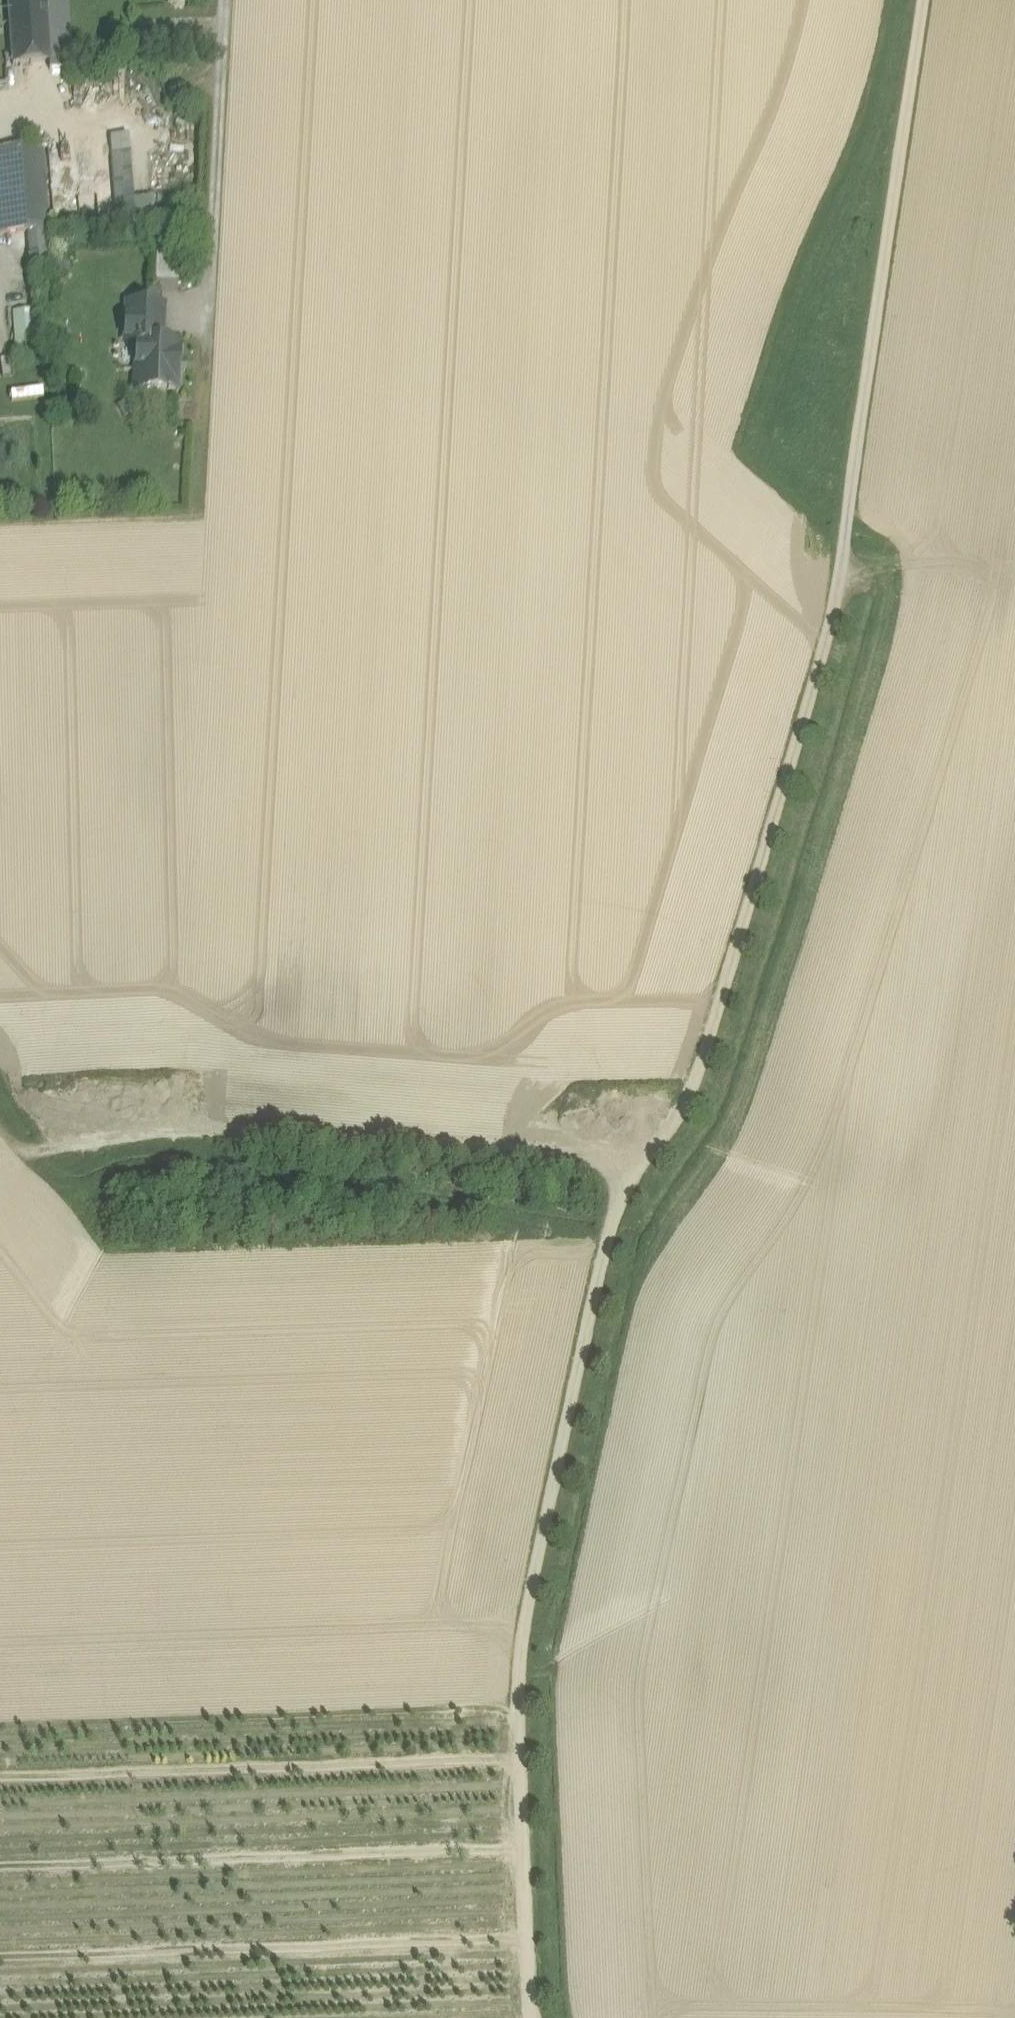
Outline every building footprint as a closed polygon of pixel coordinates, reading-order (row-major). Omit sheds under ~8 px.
[(12,66),(50,63),(45,0),(8,0),(12,66)] [(50,63),(12,66),(14,81),(52,78),(51,70),(72,68),(67,0),(45,0),(50,63)] [(117,227),(110,138),(93,139),(100,229),(117,227)] [(93,139),(74,141),(81,230),(100,229),(93,139)] [(74,141),(48,143),(55,232),(81,230),(74,141)] [(0,153),(0,235),(28,232),(49,230),(42,150),(22,151),(22,144),(1,146),(2,153),(0,153)] [(49,230),(28,232),(30,267),(52,266),(49,230)] [(157,280),(181,280),(181,250),(157,250),(157,280)] [(162,307),(128,306),(126,342),(138,343),(136,389),(176,390),(178,345),(160,344),(162,307)] [(32,310),(13,310),(15,343),(33,342),(32,310)]
